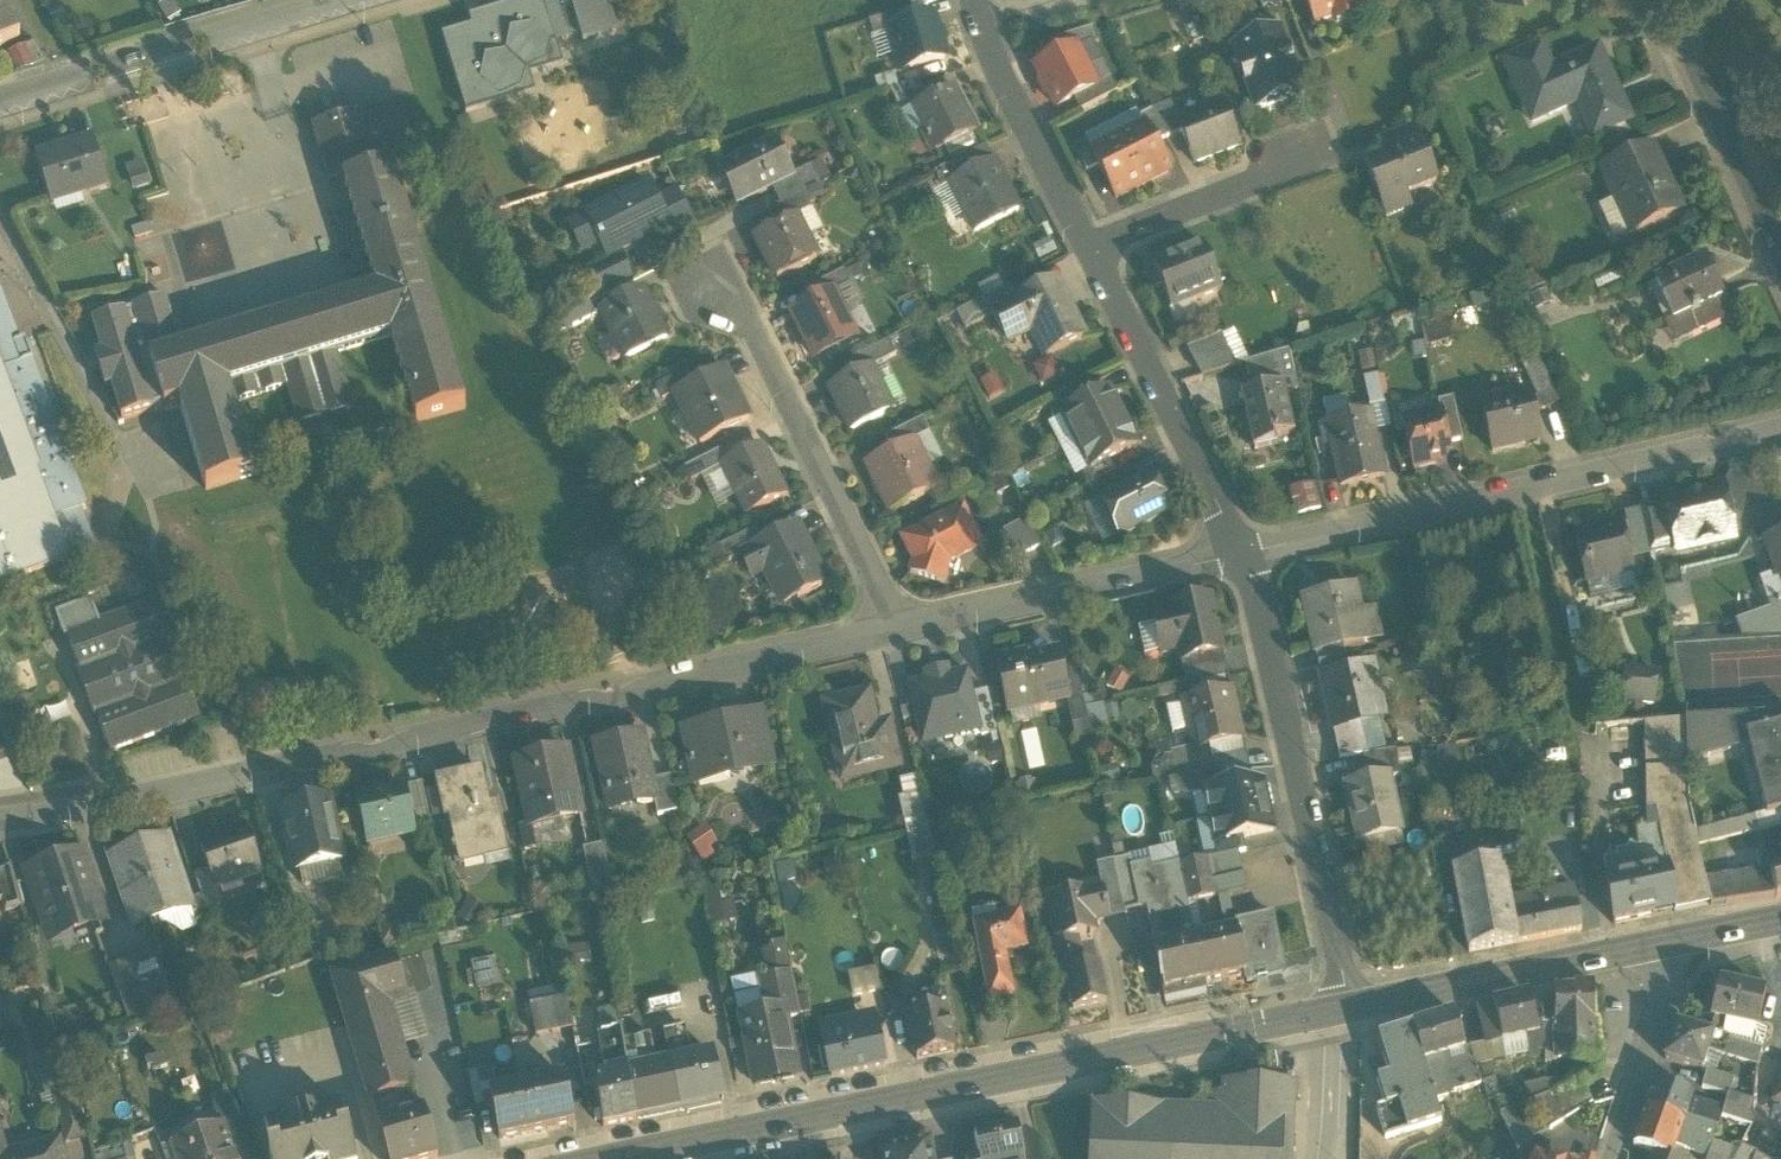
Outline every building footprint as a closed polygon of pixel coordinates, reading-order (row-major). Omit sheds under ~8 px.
[(466,115),(499,105),(497,97),(517,91),(522,71),(523,70),(542,64),(547,43),(555,41),(542,0),(528,0),(480,14),(483,24),(471,27),(442,36),(466,115)] [(582,45),(616,35),(605,0),(542,0),(555,41),(571,36),(568,29),(576,26),(582,45)] [(849,11),(886,0),(846,0),(849,11)] [(1315,25),(1334,18),(1337,24),(1354,18),(1351,11),(1364,6),(1361,0),(1305,0),(1315,25)] [(19,38),(0,3),(0,49),(19,38)] [(59,5),(46,12),(54,28),(67,21),(59,5)] [(869,24),(873,39),(890,34),(889,33),(914,25),(910,12),(869,24)] [(483,24),(480,14),(468,18),(471,27),(483,24)] [(890,34),(902,74),(945,61),(941,48),(943,47),(938,31),(936,32),(932,20),(914,25),(889,33),(890,34)] [(1039,47),(1045,66),(1076,50),(1077,52),(1092,44),(1094,47),(1098,44),(1094,30),(1039,47)] [(1232,52),(1256,114),(1302,96),(1278,35),(1232,52)] [(563,66),(555,41),(547,43),(542,64),(523,70),(522,71),(517,91),(497,97),(499,105),(534,94),(529,76),(563,66)] [(24,48),(36,68),(44,66),(32,44),(24,48)] [(1096,89),(1095,88),(1087,73),(1103,65),(1094,47),(1092,44),(1077,52),(1076,50),(1045,66),(1036,70),(1042,83),(1040,84),(1048,99),(1050,97),(1056,110),(1074,101),(1081,97),(1096,89)] [(1577,104),(1592,138),(1629,122),(1597,51),(1553,70),(1543,46),(1505,63),(1524,107),(1540,100),(1547,117),(1577,104)] [(36,68),(24,48),(8,55),(18,74),(36,68)] [(1111,80),(1103,65),(1087,73),(1095,88),(1111,80)] [(888,93),(903,122),(914,116),(912,113),(929,104),(918,84),(888,93)] [(956,91),(938,99),(943,108),(959,99),(956,91)] [(1080,113),(1087,110),(1081,97),(1074,101),(1080,113)] [(928,134),(938,154),(974,135),(964,115),(967,114),(959,99),(943,108),(938,99),(929,104),(912,113),(914,116),(924,136),(928,134)] [(1532,124),(1547,117),(1540,100),(1524,107),(1532,124)] [(1182,133),(1195,165),(1238,148),(1221,102),(1177,119),(1182,133)] [(1171,104),(1152,111),(1167,139),(1182,133),(1177,119),(1171,104)] [(336,183),(344,180),(343,179),(392,165),(393,166),(416,159),(401,110),(364,121),(361,112),(312,127),(327,177),(334,175),(336,183)] [(1154,146),(1167,139),(1152,111),(1138,118),(1143,128),(1144,127),(1154,146)] [(1379,140),(1385,156),(1421,142),(1415,125),(1379,140)] [(1143,128),(1118,140),(1142,187),(1168,174),(1154,146),(1144,127),(1143,128)] [(934,156),(938,154),(928,134),(924,136),(934,156)] [(1613,152),(1618,165),(1653,149),(1648,137),(1613,152)] [(1116,200),(1142,187),(1118,140),(1092,154),(1116,200)] [(36,158),(51,206),(54,205),(52,199),(79,191),(81,197),(107,189),(93,141),(36,158)] [(1073,148),(1086,173),(1099,167),(1086,142),(1073,148)] [(1364,165),(1380,205),(1437,183),(1421,142),(1385,156),(1364,165)] [(723,170),(742,207),(771,192),(781,188),(793,181),(792,179),(775,144),(723,170)] [(1604,172),(1631,232),(1680,209),(1669,184),(1666,185),(1661,173),(1664,172),(1653,149),(1618,165),(1604,172)] [(934,176),(941,190),(949,186),(992,164),(984,150),(934,176)] [(949,186),(974,235),(1017,213),(992,164),(949,186)] [(465,408),(393,166),(392,165),(343,179),(344,180),(377,291),(391,340),(416,422),(465,408)] [(781,188),(788,203),(801,197),(820,187),(812,170),(792,179),(793,181),(781,188)] [(330,185),(336,183),(334,175),(327,177),(330,185)] [(608,240),(616,255),(636,244),(635,243),(667,227),(669,226),(657,202),(648,185),(586,216),(600,244),(608,240)] [(771,192),(779,208),(788,203),(781,188),(771,192)] [(54,205),(81,197),(79,191),(52,199),(54,205)] [(667,227),(671,234),(694,223),(678,192),(657,202),(669,226),(667,227)] [(809,213),(801,197),(788,203),(779,208),(767,213),(775,228),(795,218),(796,219),(809,213)] [(583,252),(600,244),(586,216),(569,224),(583,252)] [(762,254),(777,281),(816,261),(814,257),(815,252),(812,245),(807,243),(796,219),(795,218),(775,228),(754,239),(762,254)] [(607,259),(616,255),(608,240),(600,244),(607,259)] [(1153,269),(1169,311),(1220,291),(1204,249),(1153,269)] [(587,274),(599,297),(630,282),(619,258),(587,274)] [(1682,320),(1689,336),(1723,321),(1716,305),(1721,303),(1703,264),(1655,285),(1656,287),(1648,290),(1650,296),(1658,292),(1673,325),(1682,320)] [(807,289),(814,303),(833,294),(834,295),(852,286),(845,271),(807,289)] [(1030,326),(1046,357),(1082,338),(1054,284),(1018,302),(996,313),(997,315),(1009,337),(1030,326)] [(978,304),(986,321),(997,315),(996,313),(1018,302),(1010,287),(978,304)] [(337,356),(391,340),(377,291),(294,316),(308,364),(309,365),(337,356)] [(1672,344),(1689,336),(1682,320),(1673,325),(1658,292),(1650,296),(1672,344)] [(601,314),(624,361),(667,340),(643,293),(601,314)] [(794,313),(815,356),(854,336),(834,295),(833,294),(814,303),(794,313)] [(121,418),(163,406),(150,360),(180,350),(165,299),(133,308),(135,315),(126,318),(124,311),(92,321),(102,353),(95,355),(105,388),(112,386),(121,418)] [(553,320),(560,335),(595,318),(587,303),(553,320)] [(133,308),(124,311),(126,318),(135,315),(133,308)] [(294,316),(215,340),(230,388),(229,389),(234,406),(287,390),(282,371),(308,364),(294,316)] [(97,554),(27,364),(32,362),(25,341),(8,348),(0,326),(0,589),(97,554)] [(1187,352),(1197,376),(1232,366),(1222,339),(1187,352)] [(215,340),(180,350),(150,360),(163,406),(164,408),(180,403),(229,389),(230,388),(215,340)] [(1531,398),(1534,411),(1559,400),(1536,349),(1516,358),(1529,389),(1531,398)] [(843,364),(850,377),(870,367),(875,364),(868,352),(843,364)] [(1259,378),(1261,388),(1283,383),(1276,352),(1243,363),(1247,381),(1259,378)] [(353,409),(337,356),(309,365),(308,364),(282,371),(287,390),(298,426),(353,409)] [(1043,384),(1060,374),(1051,358),(1033,368),(1043,384)] [(830,387),(851,429),(889,411),(876,385),(879,383),(870,367),(850,377),(830,387)] [(698,442),(700,446),(749,421),(724,370),(693,385),(674,395),(675,397),(695,436),(701,433),(704,439),(698,442)] [(655,386),(663,403),(675,397),(674,395),(693,385),(686,371),(655,386)] [(1364,376),(1370,404),(1385,401),(1378,373),(1364,376)] [(892,409),(879,383),(876,385),(889,411),(892,409)] [(1241,393),(1252,441),(1294,432),(1283,383),(1261,388),(1241,393)] [(1062,414),(1076,440),(1123,416),(1109,388),(1080,403),(1062,413),(1062,414)] [(234,406),(229,389),(180,403),(206,488),(254,474),(234,406)] [(1529,389),(1504,395),(1506,403),(1531,398),(1529,389)] [(1048,404),(1055,418),(1062,414),(1062,413),(1080,403),(1074,391),(1048,404)] [(1323,401),(1327,421),(1351,415),(1347,395),(1323,401)] [(1481,400),(1492,449),(1541,439),(1534,411),(1531,398),(1506,403),(1504,395),(1481,400)] [(1442,409),(1449,441),(1463,437),(1453,396),(1438,399),(1440,409),(1442,409)] [(1390,427),(1385,401),(1370,404),(1369,404),(1371,411),(1375,430),(1390,427)] [(1405,426),(1414,465),(1436,460),(1434,450),(1450,447),(1449,441),(1442,409),(1440,409),(1418,414),(1412,424),(1405,426)] [(1327,421),(1341,482),(1385,472),(1375,430),(1371,411),(1351,415),(1327,421)] [(1060,448),(1076,440),(1062,414),(1055,418),(1047,421),(1060,448)] [(1412,424),(1418,414),(1403,418),(1405,426),(1412,424)] [(1137,443),(1123,416),(1076,440),(1089,467),(1090,468),(1109,458),(1137,443)] [(884,436),(891,449),(913,438),(914,439),(930,431),(923,417),(884,436)] [(865,461),(889,509),(937,486),(914,439),(913,438),(891,449),(865,461)] [(1076,440),(1060,448),(1076,477),(1083,473),(1082,470),(1089,467),(1076,440)] [(723,465),(748,515),(786,496),(761,445),(729,461),(723,465)] [(1434,450),(1436,460),(1452,457),(1450,447),(1434,450)] [(684,467),(691,481),(723,465),(729,461),(722,448),(684,467)] [(1083,473),(1089,484),(1115,471),(1109,458),(1090,468),(1089,467),(1082,470),(1083,473)] [(1127,464),(1115,471),(1089,484),(1096,499),(1104,494),(1106,498),(1136,482),(1127,464)] [(1153,474),(1146,477),(1156,495),(1158,494),(1162,492),(1153,474)] [(1166,509),(1158,494),(1156,495),(1146,477),(1136,482),(1106,498),(1109,503),(1107,511),(1113,523),(1121,526),(1123,531),(1166,509)] [(1295,509),(1322,505),(1318,480),(1291,484),(1295,509)] [(1678,542),(1685,547),(1727,538),(1733,530),(1729,513),(1734,504),(1726,499),(1723,484),(1667,496),(1668,501),(1677,542),(1678,542)] [(1104,494),(1096,499),(1084,505),(1103,541),(1123,531),(1121,526),(1113,523),(1107,511),(1109,503),(1106,498),(1104,494)] [(1665,545),(1678,542),(1677,542),(1668,501),(1656,504),(1665,545)] [(1640,507),(1650,549),(1665,545),(1656,504),(1640,507)] [(911,569),(942,580),(950,559),(982,543),(963,506),(902,536),(914,559),(911,569)] [(1623,523),(1629,553),(1650,549),(1640,507),(1620,511),(1623,523)] [(1003,529),(1018,557),(1044,544),(1030,515),(1003,529)] [(766,566),(785,603),(825,583),(806,546),(811,544),(801,523),(763,542),(741,553),(742,555),(751,574),(766,566)] [(1577,533),(1587,576),(1614,569),(1615,572),(1632,568),(1629,553),(1623,523),(1577,533)] [(719,545),(727,562),(742,555),(741,553),(763,542),(756,527),(719,545)] [(1777,571),(1780,584),(1780,531),(1765,537),(1777,571)] [(1614,569),(1587,576),(1591,596),(1636,587),(1632,568),(1615,572),(1614,569)] [(1780,600),(1780,584),(1777,571),(1767,574),(1767,575),(1762,577),(1771,603),(1780,600)] [(1303,597),(1314,648),(1342,642),(1366,636),(1359,608),(1354,585),(1303,597)] [(1181,654),(1182,657),(1217,649),(1213,628),(1218,627),(1210,595),(1170,604),(1171,609),(1154,613),(1156,623),(1162,651),(1180,647),(1181,654)] [(67,634),(99,622),(91,599),(55,612),(64,637),(67,636),(67,634)] [(1780,615),(1780,600),(1771,603),(1771,605),(1775,617),(1780,615)] [(67,636),(110,750),(200,717),(183,672),(174,668),(168,655),(169,654),(173,646),(156,601),(99,622),(67,634),(67,636)] [(1359,608),(1366,636),(1383,632),(1377,604),(1359,608)] [(1780,633),(1780,615),(1775,617),(1771,605),(1735,618),(1741,636),(1780,633)] [(1146,655),(1162,651),(1156,623),(1140,626),(1146,655)] [(1223,648),(1218,627),(1213,628),(1217,649),(1223,648)] [(1314,648),(1318,663),(1326,660),(1346,656),(1342,642),(1314,648)] [(174,668),(183,672),(173,646),(169,654),(168,655),(174,668)] [(997,657),(1009,711),(1011,711),(1010,704),(1065,691),(1066,699),(1070,698),(1063,667),(1059,648),(1020,657),(1019,652),(997,657)] [(1180,655),(1187,684),(1229,674),(1223,648),(1217,649),(1182,657),(1181,654),(1180,655)] [(1326,660),(1329,673),(1351,669),(1348,656),(1346,656),(1326,660)] [(1321,676),(1329,673),(1326,660),(1318,663),(1321,676)] [(1088,663),(1077,666),(1083,694),(1095,691),(1088,663)] [(1063,667),(1070,698),(1083,695),(1083,694),(1077,666),(1076,664),(1063,667)] [(1372,664),(1351,669),(1329,673),(1321,676),(1332,726),(1360,720),(1379,715),(1383,714),(1372,664)] [(942,719),(946,737),(981,728),(972,691),(967,669),(909,682),(919,725),(942,719)] [(1105,685),(1121,693),(1129,677),(1114,669),(1105,685)] [(1623,700),(1654,703),(1657,672),(1626,669),(1623,700)] [(972,691),(981,728),(982,733),(997,729),(988,688),(972,691)] [(1193,745),(1194,747),(1211,743),(1242,736),(1232,688),(1183,699),(1183,701),(1190,729),(1190,731),(1193,745)] [(1011,711),(1039,705),(1066,699),(1065,691),(1010,704),(1011,711)] [(840,736),(849,777),(898,765),(889,722),(876,725),(869,692),(825,702),(833,738),(840,736)] [(1086,707),(1083,695),(1070,698),(1066,699),(1072,723),(1088,719),(1086,707)] [(1190,729),(1183,701),(1165,705),(1172,733),(1190,729)] [(1104,702),(1086,707),(1088,719),(1090,724),(1108,720),(1105,706),(1104,702)] [(1105,706),(1108,720),(1109,722),(1121,720),(1117,703),(1105,706)] [(1011,711),(1009,711),(1012,726),(1043,720),(1039,705),(1011,711)] [(683,730),(695,782),(729,775),(727,767),(769,758),(771,766),(773,765),(761,712),(683,730)] [(1379,715),(1360,720),(1368,753),(1387,751),(1379,715)] [(1687,761),(1748,746),(1745,736),(1767,730),(1764,717),(1686,720),(1687,761)] [(942,719),(919,725),(923,742),(946,737),(942,719)] [(1090,724),(1088,719),(1072,723),(1075,739),(1092,735),(1090,724)] [(1339,757),(1365,754),(1368,753),(1360,720),(1332,726),(1339,757)] [(1646,769),(1687,769),(1687,761),(1686,720),(1645,723),(1646,769)] [(1767,730),(1745,736),(1748,746),(1761,800),(1780,796),(1780,727),(1767,730)] [(1193,745),(1190,731),(1175,735),(1178,749),(1193,745)] [(10,755),(0,734),(0,759),(10,755)] [(643,734),(636,735),(639,746),(645,745),(643,734)] [(636,795),(638,803),(655,799),(657,798),(653,780),(645,745),(639,746),(636,735),(595,744),(607,801),(636,795)] [(842,778),(849,777),(840,736),(833,738),(842,778)] [(1222,772),(1250,769),(1242,736),(1211,743),(1218,771),(1219,771),(1220,773),(1222,772)] [(1177,778),(1220,773),(1219,771),(1218,771),(1211,743),(1194,747),(1193,745),(1178,749),(1171,750),(1171,753),(1177,778)] [(1410,748),(1396,750),(1402,774),(1415,771),(1410,748)] [(516,760),(530,825),(581,814),(567,749),(516,760)] [(1442,752),(1422,749),(1419,774),(1438,777),(1442,752)] [(1387,751),(1368,753),(1365,754),(1371,780),(1388,776),(1389,777),(1402,774),(1396,750),(1387,751)] [(1177,778),(1171,753),(1158,755),(1151,765),(1153,781),(1168,779),(1177,778)] [(1117,764),(1099,768),(1103,787),(1121,783),(1117,764)] [(454,838),(460,863),(487,856),(485,848),(503,844),(496,812),(490,813),(480,768),(436,777),(445,815),(454,813),(459,837),(454,838)] [(1780,825),(1780,811),(1765,815),(1694,832),(1690,811),(1687,811),(1687,769),(1646,769),(1646,809),(1655,809),(1658,823),(1633,828),(1639,853),(1663,848),(1674,901),(1709,893),(1705,879),(1697,844),(1780,825)] [(1177,778),(1168,779),(1171,796),(1191,792),(1204,789),(1224,786),(1222,772),(1220,773),(1177,778)] [(655,799),(658,815),(678,810),(671,776),(653,780),(657,798),(655,799)] [(898,797),(906,830),(927,825),(915,776),(899,780),(903,797),(898,797)] [(1346,786),(1358,841),(1362,840),(1401,831),(1389,777),(1388,776),(1371,780),(1346,786)] [(1204,789),(1210,817),(1268,804),(1263,781),(1224,786),(1204,789)] [(409,785),(416,812),(429,809),(423,782),(409,785)] [(358,795),(368,836),(414,826),(405,785),(358,795)] [(1210,817),(1204,789),(1191,792),(1196,820),(1210,817)] [(609,809),(638,803),(636,795),(607,801),(609,809)] [(1761,800),(1765,815),(1780,811),(1780,796),(1761,800)] [(282,814),(296,873),(343,863),(329,803),(282,814)] [(1274,830),(1268,804),(1210,817),(1215,843),(1243,837),(1274,830)] [(1215,843),(1210,817),(1196,820),(1195,821),(1203,860),(1206,859),(1218,857),(1215,843)] [(949,820),(927,825),(935,858),(937,865),(959,860),(949,820)] [(535,847),(530,825),(520,827),(525,850),(535,847)] [(913,862),(935,858),(927,825),(906,830),(913,862)] [(414,826),(368,836),(369,844),(415,834),(414,826)] [(211,869),(218,890),(262,875),(246,828),(202,844),(211,869)] [(1401,831),(1362,840),(1366,855),(1404,847),(1401,831)] [(1215,843),(1218,857),(1239,852),(1246,851),(1243,837),(1215,843)] [(112,858),(134,920),(188,901),(166,839),(112,858)] [(583,847),(594,898),(613,894),(602,843),(583,847)] [(1148,852),(1151,863),(1152,869),(1179,863),(1175,845),(1148,852)] [(1663,848),(1639,853),(1642,873),(1606,880),(1605,881),(1613,923),(1676,911),(1674,901),(1663,848)] [(1773,870),(1780,868),(1780,848),(1768,851),(1773,870)] [(1206,859),(1214,897),(1247,890),(1239,852),(1218,857),(1206,859)] [(25,872),(48,935),(102,916),(80,853),(25,872)] [(1602,861),(1606,880),(1642,873),(1639,853),(1602,861)] [(1129,857),(1115,860),(1126,912),(1139,909),(1131,867),(1129,857)] [(1179,865),(1188,903),(1197,901),(1214,897),(1206,859),(1203,860),(1180,865),(1179,865)] [(1109,915),(1126,912),(1115,860),(1097,864),(1102,890),(1103,890),(1109,915)] [(1453,870),(1468,951),(1517,942),(1582,929),(1574,886),(1546,891),(1547,895),(1540,896),(1535,894),(1509,899),(1502,861),(1453,870)] [(1177,943),(1196,939),(1188,903),(1179,865),(1180,865),(1179,863),(1152,869),(1151,863),(1131,867),(1139,909),(1146,907),(1157,905),(1159,912),(1148,915),(1154,941),(1175,936),(1177,943)] [(5,911),(21,906),(10,864),(0,868),(0,903),(1,903),(5,911)] [(1773,870),(1772,870),(1778,894),(1779,895),(1780,895),(1780,868),(1773,870)] [(194,875),(204,902),(220,897),(218,890),(211,869),(194,875)] [(1772,870),(1727,876),(1733,900),(1778,894),(1772,870)] [(1711,903),(1733,900),(1727,876),(1705,879),(1709,893),(1711,903)] [(1051,900),(1059,939),(1059,941),(1074,938),(1092,934),(1090,923),(1109,918),(1109,915),(1103,890),(1102,890),(1081,894),(1082,900),(1055,905),(1054,900),(1051,900)] [(1676,911),(1711,903),(1709,893),(1674,901),(1676,911)] [(1081,894),(1054,900),(1055,905),(1082,900),(1081,894)] [(1202,929),(1197,901),(1188,903),(1196,939),(1236,930),(1234,921),(1202,929)] [(1157,905),(1146,907),(1148,915),(1159,912),(1157,905)] [(972,916),(989,1000),(1013,996),(1006,962),(1002,962),(1001,955),(1027,950),(1018,906),(972,916)] [(1246,972),(1247,979),(1283,972),(1271,913),(1234,921),(1236,930),(1237,930),(1246,972)] [(1236,930),(1196,939),(1205,981),(1246,972),(1237,930),(1236,930)] [(1175,936),(1154,941),(1155,948),(1177,943),(1175,936)] [(1080,967),(1074,938),(1059,941),(1059,939),(1044,942),(1051,976),(1065,973),(1073,1009),(1106,1002),(1098,964),(1080,967)] [(1154,948),(1163,990),(1197,983),(1205,981),(1196,939),(1177,943),(1155,948),(1154,948)] [(138,956),(147,984),(164,978),(155,951),(138,956)] [(124,961),(134,988),(147,984),(138,956),(124,961)] [(411,1090),(399,1048),(385,1002),(406,996),(395,957),(333,976),(371,1102),(411,1090)] [(497,957),(475,959),(477,982),(499,980),(497,957)] [(108,966),(117,994),(134,988),(124,961),(108,966)] [(878,965),(847,970),(852,1004),(883,999),(878,965)] [(778,978),(786,1020),(801,1018),(793,975),(778,978)] [(750,1059),(755,1084),(792,1077),(787,1050),(791,1049),(786,1020),(778,978),(775,978),(777,988),(763,990),(768,1015),(742,1019),(746,1041),(744,1041),(747,1059),(750,1059)] [(1164,996),(1163,993),(1166,1008),(1209,999),(1205,981),(1197,983),(1198,989),(1164,996)] [(1557,1044),(1573,1043),(1594,1042),(1594,982),(1554,989),(1555,1019),(1543,1019),(1543,1024),(1545,1050),(1556,1048),(1557,1044)] [(1713,1036),(1721,1038),(1725,1024),(1757,1031),(1766,993),(1719,982),(1715,1000),(1707,999),(1700,1032),(1713,1036)] [(1163,993),(1164,996),(1198,989),(1197,983),(1163,990),(1163,993)] [(907,1015),(916,1058),(954,1050),(945,1007),(944,1007),(941,993),(940,993),(939,990),(931,992),(932,995),(905,1000),(908,1015),(907,1015)] [(415,994),(406,996),(385,1002),(399,1048),(428,1040),(415,994)] [(1525,1047),(1526,1053),(1545,1050),(1543,1024),(1535,1026),(1527,994),(1477,1005),(1490,1044),(1528,1035),(1530,1046),(1525,1047)] [(541,1055),(576,1048),(567,998),(531,1005),(541,1055)] [(1454,1012),(1412,1025),(1434,1101),(1435,1101),(1447,1098),(1446,1095),(1451,1093),(1481,1085),(1470,1048),(1465,1049),(1454,1012)] [(1708,1051),(1713,1036),(1700,1032),(1677,1024),(1665,1059),(1702,1071),(1708,1051)] [(1766,1033),(1757,1031),(1725,1024),(1721,1038),(1762,1051),(1766,1033)] [(1441,1120),(1435,1101),(1434,1101),(1412,1025),(1377,1035),(1390,1075),(1377,1079),(1385,1105),(1376,1107),(1385,1137),(1441,1120)] [(824,1038),(831,1076),(884,1064),(876,1027),(824,1038)] [(661,1033),(668,1063),(669,1063),(690,1058),(683,1028),(661,1033)] [(603,1034),(610,1072),(627,1069),(622,1042),(620,1031),(603,1034)] [(627,1069),(628,1077),(656,1071),(655,1066),(649,1036),(622,1042),(627,1069)] [(1721,1055),(1757,1066),(1762,1051),(1721,1038),(1713,1036),(1708,1051),(1721,1055)] [(1595,1058),(1594,1042),(1573,1043),(1574,1058),(1595,1058)] [(586,1046),(576,1048),(580,1068),(590,1066),(586,1046)] [(787,1050),(792,1077),(797,1077),(791,1049),(787,1050)] [(1721,1055),(1708,1051),(1702,1071),(1707,1071),(1716,1074),(1721,1055)] [(690,1058),(669,1063),(678,1109),(722,1099),(711,1053),(690,1058)] [(637,1119),(678,1109),(669,1063),(668,1063),(655,1066),(656,1071),(628,1077),(637,1119)] [(1702,1088),(1728,1096),(1729,1096),(1730,1095),(1735,1079),(1716,1074),(1707,1071),(1702,1088)] [(1580,1076),(1549,1095),(1565,1120),(1595,1102),(1580,1076)] [(490,1092),(500,1140),(574,1125),(564,1077),(490,1092)] [(594,1084),(603,1126),(637,1119),(628,1077),(594,1084)] [(1780,1106),(1780,1078),(1772,1103),(1780,1106)] [(1285,1113),(1295,1113),(1296,1082),(1248,1079),(1248,1086),(1222,1085),(1221,1092),(1209,1092),(1209,1106),(1091,1101),(1088,1158),(1283,1158),(1285,1113)] [(1656,1082),(1646,1110),(1665,1117),(1666,1113),(1684,1119),(1685,1117),(1690,1101),(1692,1098),(1692,1096),(1656,1082)] [(54,1095),(67,1143),(84,1139),(71,1090),(54,1094),(54,1095)] [(371,1102),(377,1124),(404,1116),(404,1115),(418,1111),(411,1090),(371,1102)] [(1549,1095),(1533,1101),(1550,1129),(1565,1120),(1549,1095)] [(1754,1102),(1730,1095),(1729,1096),(1728,1096),(1724,1108),(1721,1118),(1751,1127),(1751,1126),(1752,1122),(1754,1102)] [(214,1103),(223,1126),(237,1121),(229,1098),(214,1103)] [(1724,1108),(1692,1098),(1690,1101),(1710,1108),(1705,1124),(1718,1127),(1721,1118),(1724,1108)] [(1533,1101),(1514,1108),(1531,1136),(1517,1144),(1519,1148),(1550,1129),(1533,1101)] [(1690,1101),(1685,1117),(1705,1124),(1710,1108),(1690,1101)] [(348,1130),(345,1131),(339,1109),(336,1109),(335,1106),(309,1113),(309,1115),(295,1119),(294,1116),(268,1123),(269,1127),(265,1128),(271,1150),(268,1151),(271,1158),(355,1158),(348,1130)] [(1517,1149),(1519,1148),(1517,1144),(1531,1136),(1514,1108),(1500,1114),(1517,1149)] [(388,1158),(435,1158),(438,1158),(424,1110),(418,1111),(404,1115),(404,1116),(377,1124),(388,1158)] [(1646,1110),(1639,1130),(1675,1144),(1681,1128),(1684,1119),(1666,1113),(1665,1117),(1646,1110)] [(1283,1158),(1292,1158),(1295,1113),(1285,1113),(1283,1158)] [(1718,1127),(1705,1124),(1685,1117),(1684,1119),(1681,1128),(1710,1137),(1711,1132),(1716,1133),(1718,1127)] [(175,1158),(234,1158),(223,1126),(170,1145),(175,1158)] [(1675,1144),(1675,1145),(1695,1152),(1694,1154),(1707,1158),(1712,1143),(1716,1133),(1711,1132),(1710,1137),(1681,1128),(1675,1144)] [(1017,1130),(974,1138),(979,1158),(1023,1158),(1017,1130)] [(1634,1143),(1656,1151),(1671,1157),(1675,1145),(1675,1144),(1639,1130),(1634,1143)] [(0,1158),(63,1158),(58,1142),(0,1158)] [(883,1158),(932,1158),(928,1142),(915,1145),(914,1142),(895,1146),(895,1149),(882,1152),(883,1158)] [(1712,1143),(1707,1158),(1733,1158),(1737,1151),(1712,1143)] [(1733,1158),(1753,1158),(1754,1157),(1755,1155),(1740,1146),(1737,1151),(1733,1158)]
